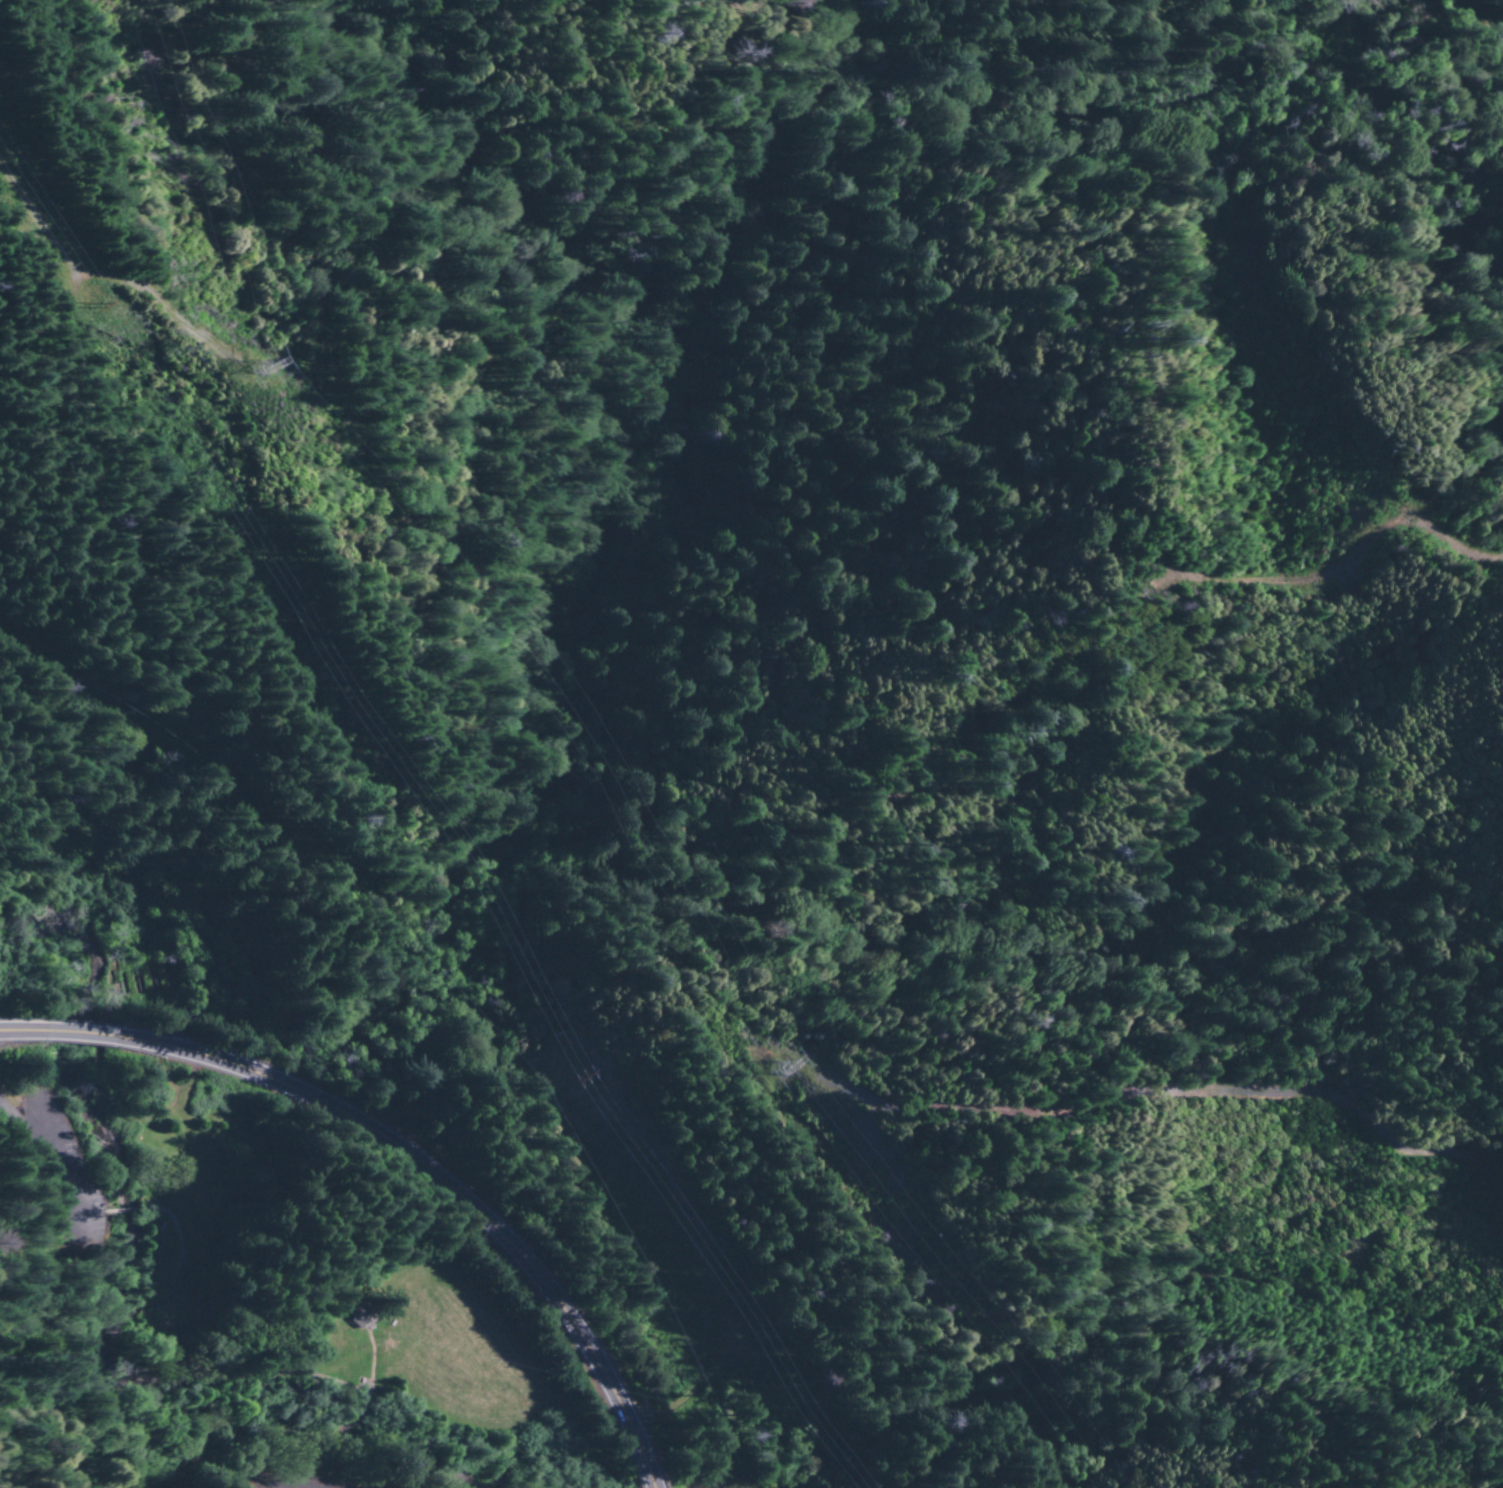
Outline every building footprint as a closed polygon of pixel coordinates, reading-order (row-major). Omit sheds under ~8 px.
[(372,1324),(364,1305),(337,1316),(345,1335),(372,1324)]
